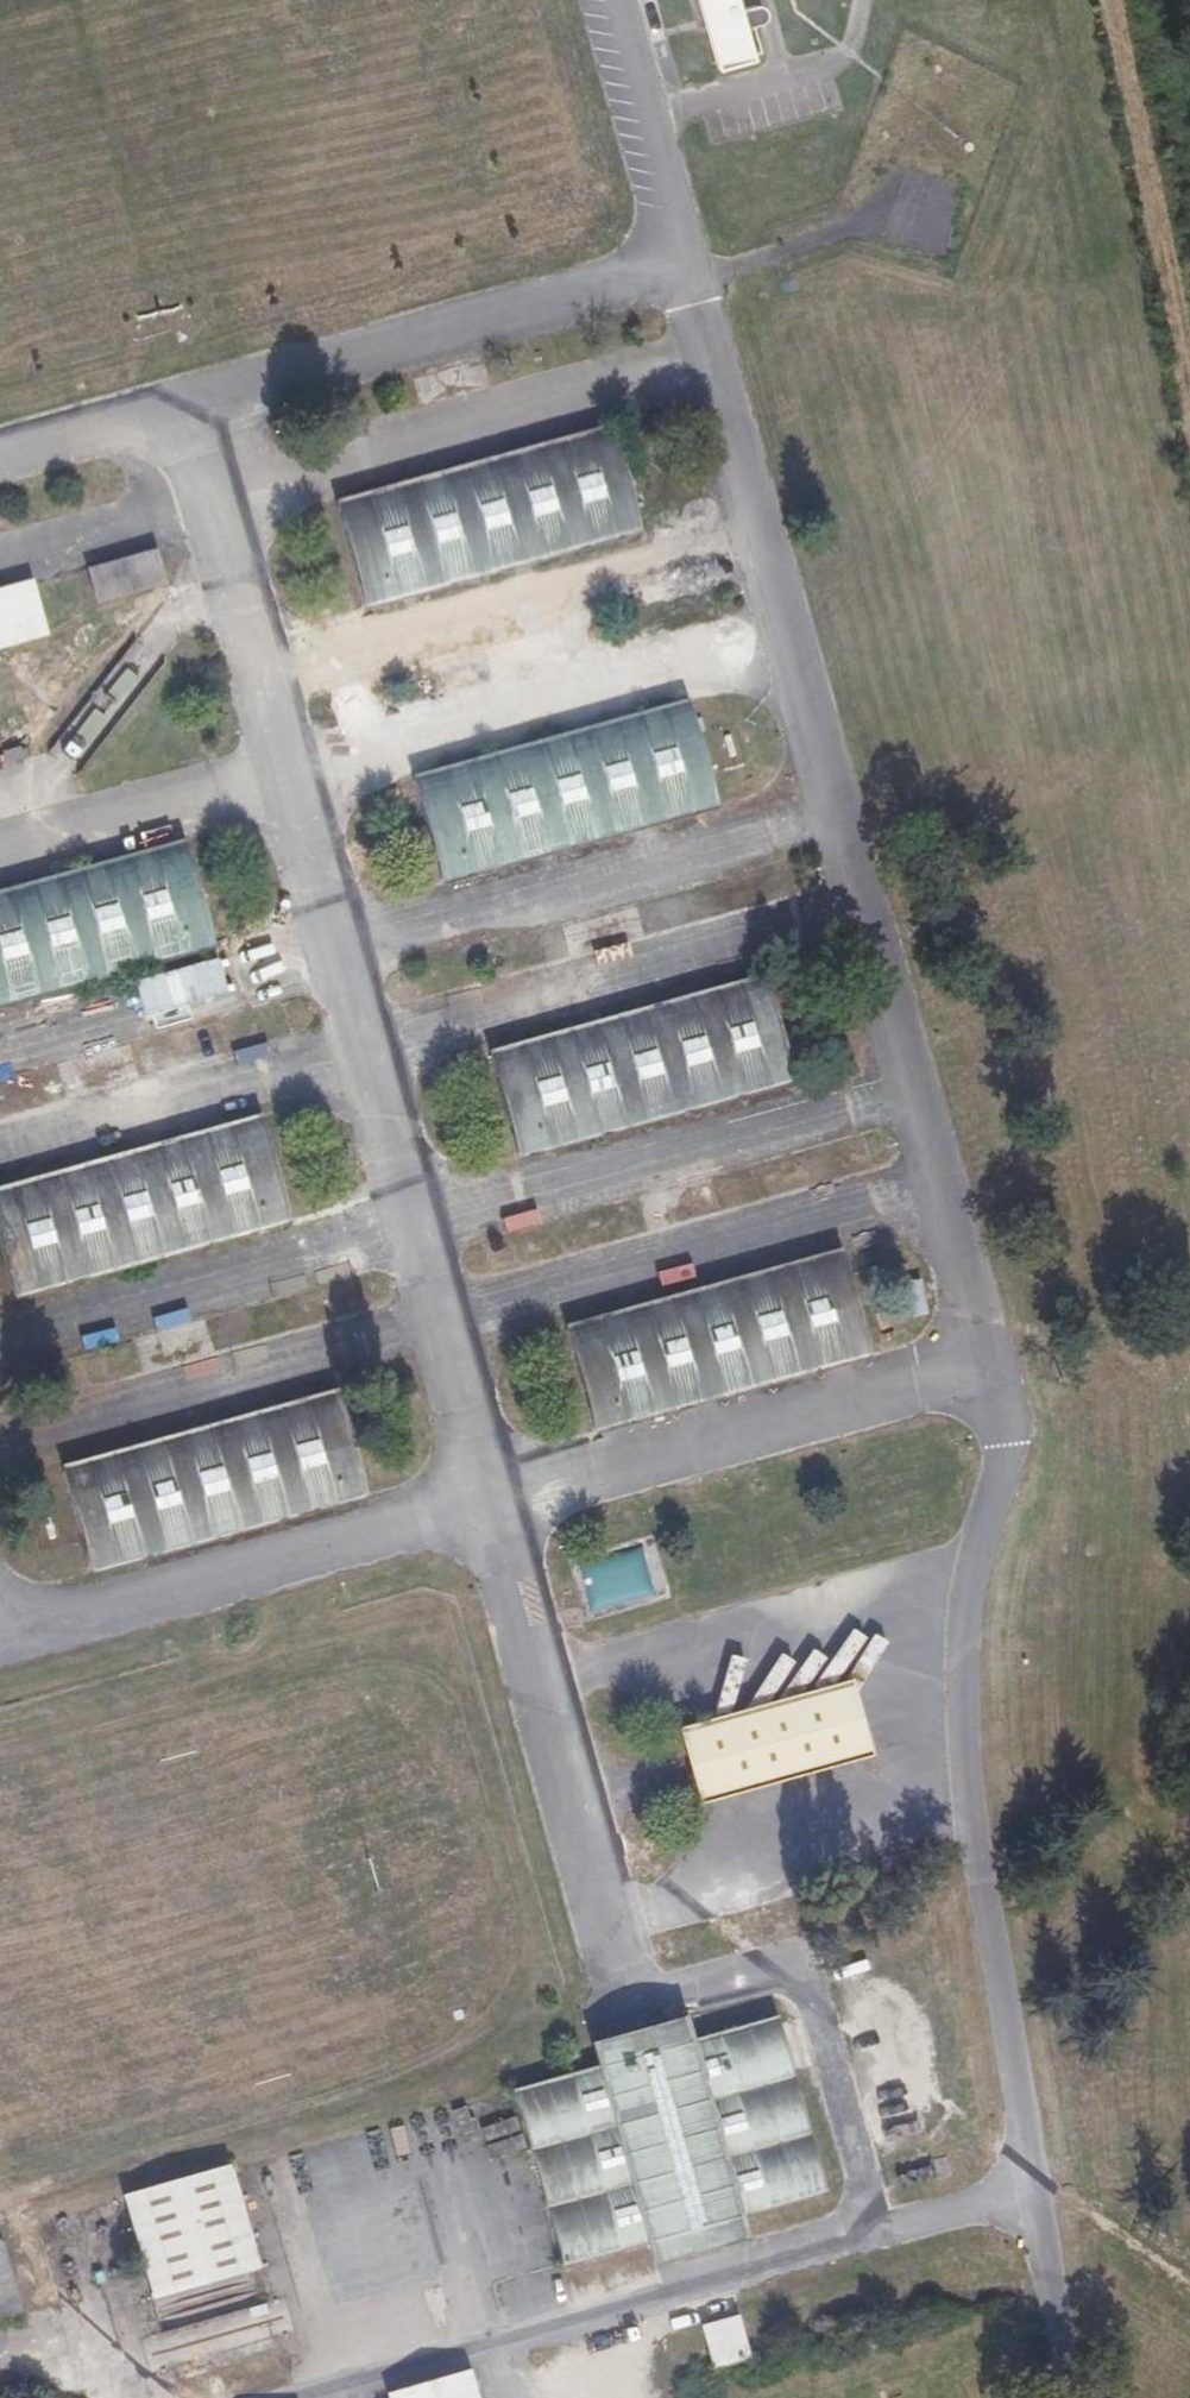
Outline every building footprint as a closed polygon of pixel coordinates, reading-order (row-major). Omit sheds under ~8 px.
[(733,72),(781,59),(765,0),(713,0),(733,72)] [(365,611),(641,533),(612,429),(336,506),(365,611)] [(98,601),(163,583),(154,554),(89,571),(98,601)] [(45,634),(33,579),(0,588),(0,647),(45,634)] [(441,883),(716,806),(689,702),(413,779),(441,883)] [(55,990),(215,946),(185,843),(33,884),(0,894),(0,1006),(55,990)] [(754,1051),(761,1089),(794,1081),(765,977),(742,984),(754,1051)] [(517,1159),(761,1089),(754,1051),(742,984),(489,1054),(517,1159)] [(109,1270),(289,1220),(262,1118),(91,1164),(91,1166),(0,1191),(0,1240),(16,1298),(109,1270)] [(795,1283),(811,1372),(871,1356),(841,1253),(792,1266),(795,1283)] [(594,1433),(811,1372),(795,1283),(792,1266),(565,1329),(594,1433)] [(87,1575),(156,1554),(365,1495),(338,1393),(138,1447),(64,1468),(87,1575)] [(853,1697),(680,1733),(694,1799),(867,1763),(853,1697)] [(737,2218),(825,2193),(776,2016),(689,2040),(683,2017),(591,2042),(598,2065),(513,2090),(561,2268),(647,2244),(654,2266),(743,2241),(737,2218)] [(230,2159),(124,2191),(155,2296),(261,2264),(230,2159)] [(27,2316),(0,2228),(0,2324),(27,2316)] [(712,2369),(748,2359),(737,2319),(701,2328),(712,2369)] [(473,2365),(391,2389),(394,2397),(483,2397),(473,2365)]
